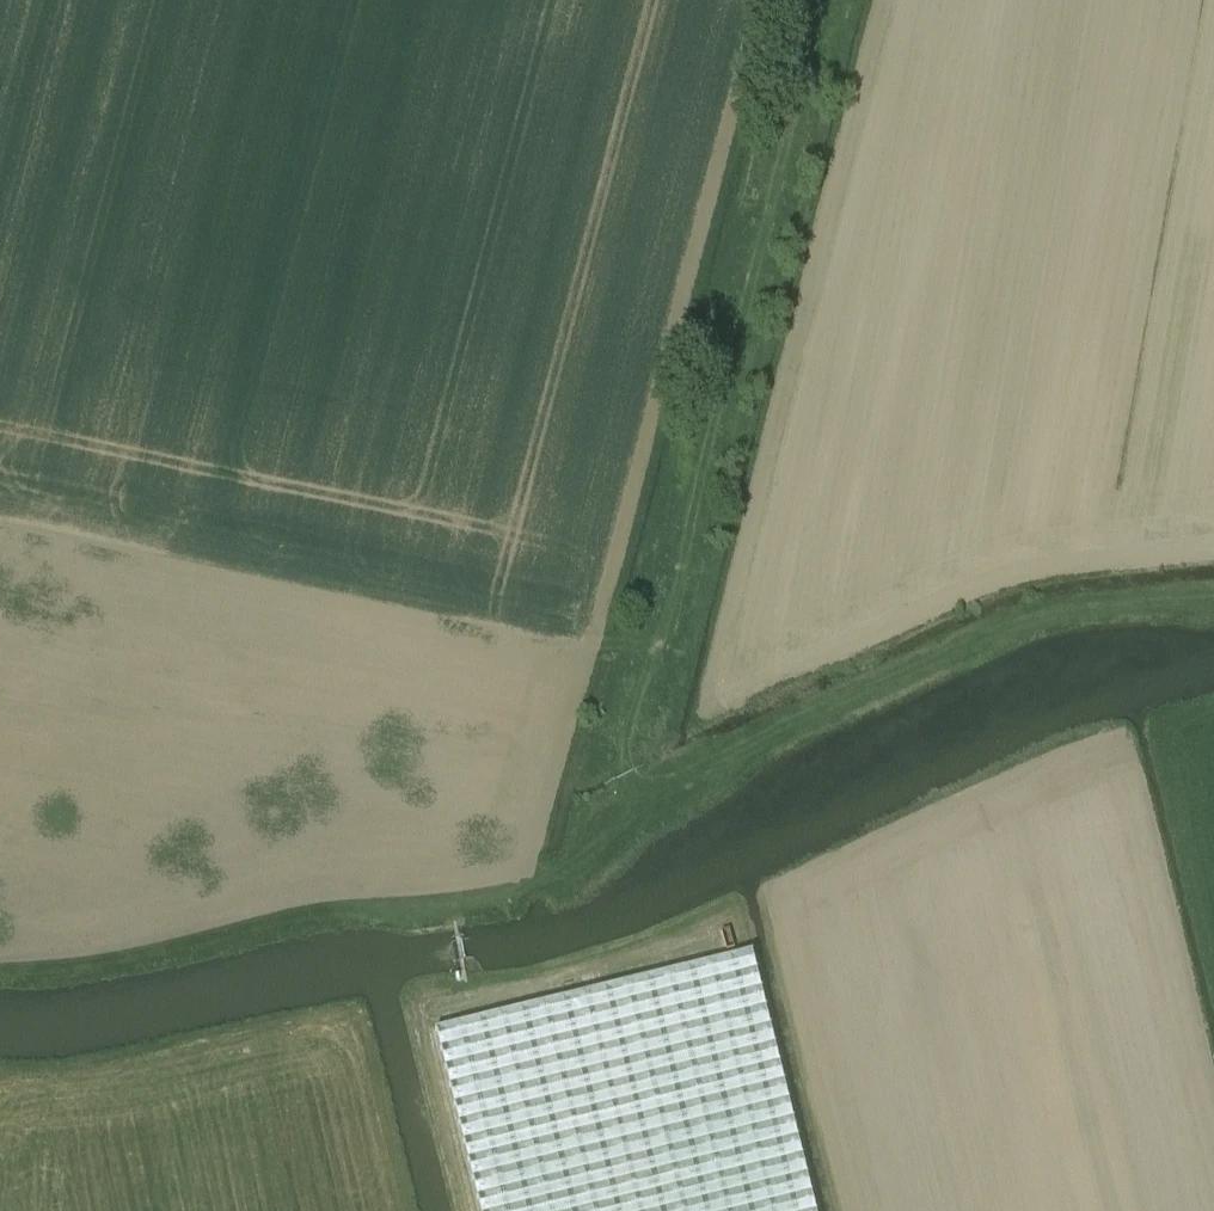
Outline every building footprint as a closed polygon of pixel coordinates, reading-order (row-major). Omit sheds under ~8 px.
[(751,955),(435,1033),(479,1210),(814,1210),(751,955)]
